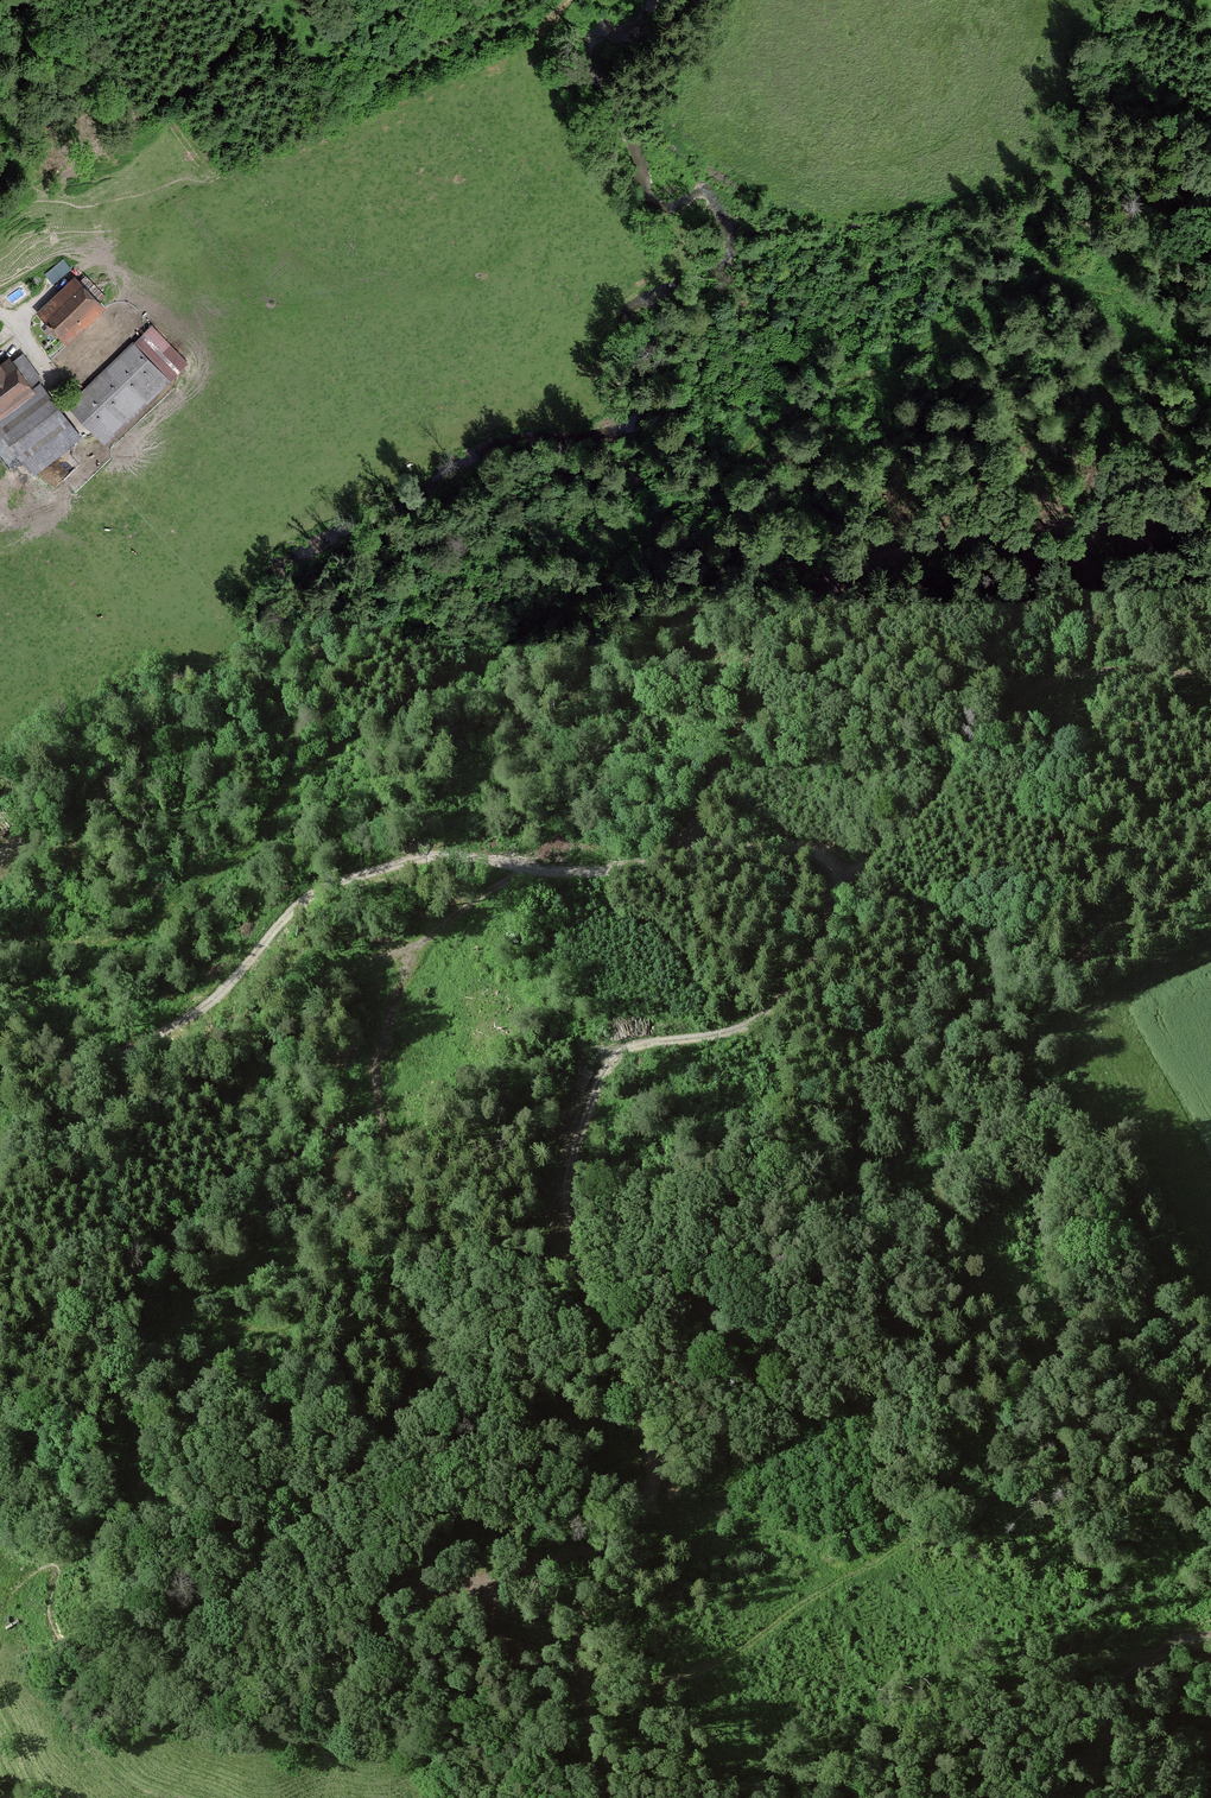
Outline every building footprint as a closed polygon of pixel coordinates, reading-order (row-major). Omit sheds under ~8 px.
[(66,255),(46,270),(54,280),(74,265),(66,255)] [(106,309),(77,277),(37,314),(67,345),(106,309)] [(189,366),(153,329),(144,337),(181,374),(189,366)] [(168,382),(130,345),(82,393),(78,388),(62,403),(105,446),(168,382)] [(35,476),(84,438),(42,386),(45,384),(23,356),(14,362),(11,358),(2,365),(0,362),(0,432),(35,476)]
